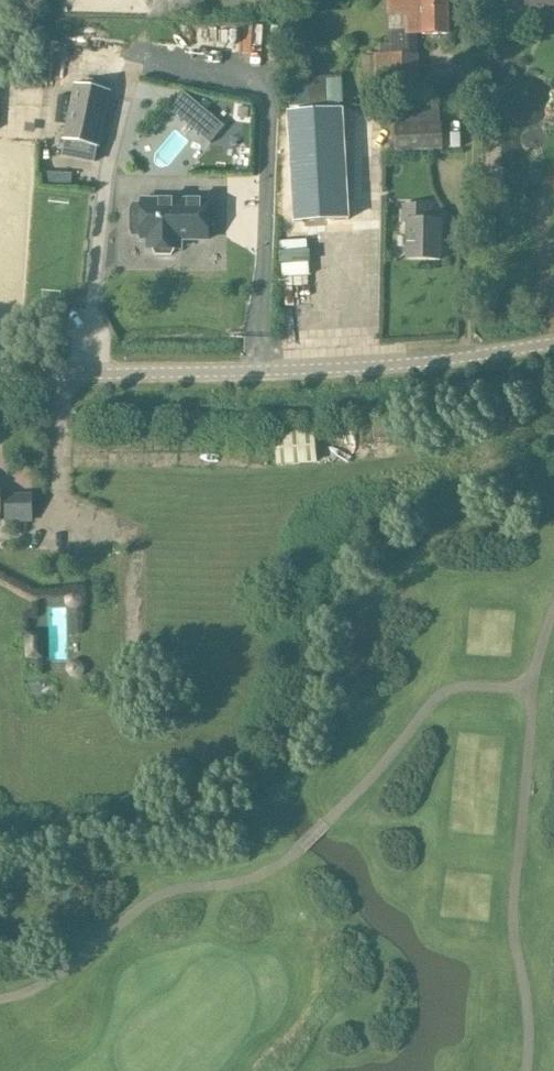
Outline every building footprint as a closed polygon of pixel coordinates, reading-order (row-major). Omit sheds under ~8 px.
[(418,54),(418,34),(450,34),(450,0),(388,0),(388,13),(389,13),(389,43),(381,43),(381,54),(374,54),(374,56),(362,56),(361,84),(418,85),(418,54)] [(339,75),(288,78),(289,104),(289,107),(341,103),(339,75)] [(99,157),(100,147),(111,92),(75,85),(62,149),(99,157)] [(211,143),(225,126),(183,91),(169,108),(211,143)] [(344,110),(291,112),(295,219),(345,217),(344,110)] [(443,150),(441,121),(395,123),(396,153),(443,150)] [(142,235),(142,239),(148,239),(148,249),(153,249),(156,255),(171,255),(174,249),(179,249),(179,240),(207,240),(208,201),(142,200),(142,204),(133,204),(131,209),(131,230),(133,235),(142,235)] [(400,221),(408,221),(407,258),(441,259),(441,221),(432,221),(433,205),(401,204),(400,221)] [(315,430),(275,434),(278,465),(318,462),(315,430)] [(80,593),(38,593),(38,656),(49,656),(49,661),(80,661),(80,593)]
